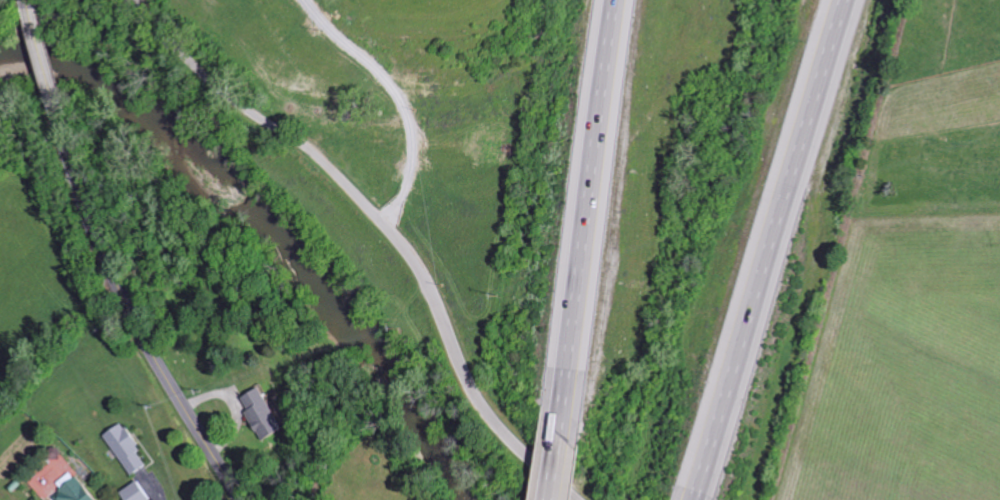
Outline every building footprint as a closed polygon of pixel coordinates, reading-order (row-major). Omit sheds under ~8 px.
[(281,428),(257,388),(239,398),(247,411),(243,414),(259,441),(281,428)] [(102,435),(128,476),(146,465),(120,424),(102,435)] [(76,478),(51,496),(54,499),(91,499),(76,478)] [(139,480),(117,493),(121,499),(151,499),(139,480)]
